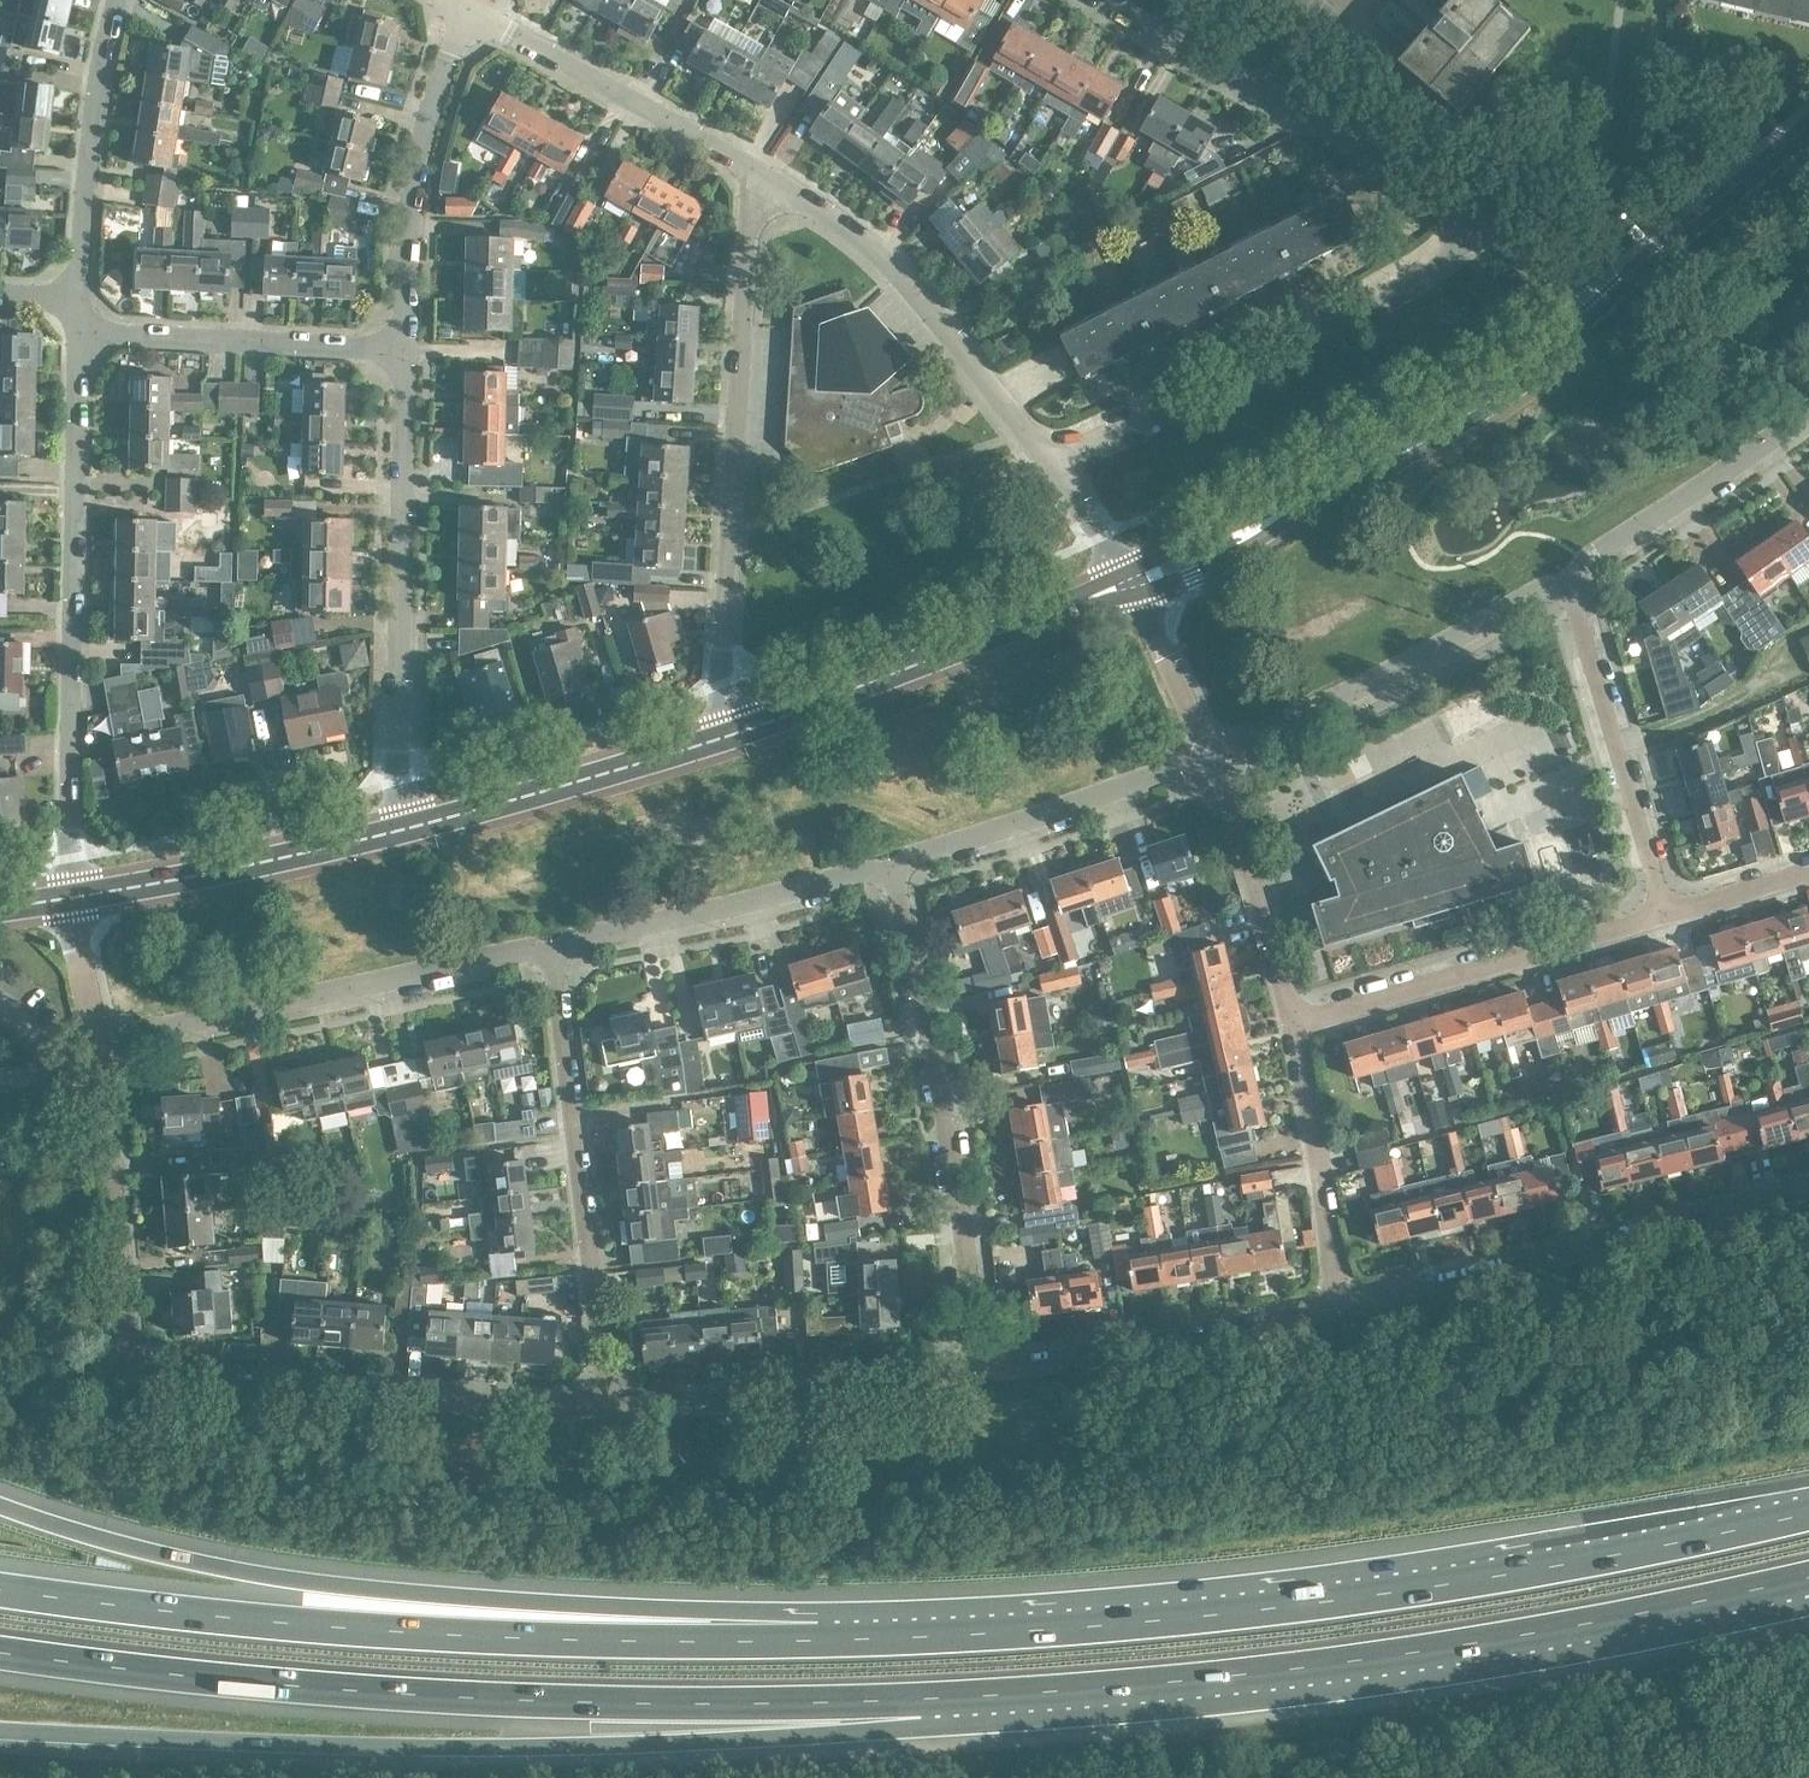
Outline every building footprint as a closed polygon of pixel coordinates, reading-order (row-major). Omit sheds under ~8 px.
[(64,26),(70,0),(21,0),(17,15),(64,26)] [(188,0),(158,0),(157,1),(181,14),(188,0)] [(219,4),(231,11),(238,0),(221,0),(219,4)] [(255,5),(267,12),(273,0),(258,0),(255,5)] [(313,4),(307,0),(297,0),(284,22),(298,30),(313,4)] [(602,0),(574,0),(595,12),(602,0)] [(638,0),(602,0),(595,12),(623,27),(638,0)] [(623,27),(649,41),(672,0),(638,0),(623,27)] [(790,11),(789,10),(791,7),(779,0),(761,0),(758,5),(784,21),(790,11)] [(884,10),(889,0),(868,0),(884,10)] [(884,10),(896,17),(902,8),(906,0),(889,0),(884,10)] [(950,0),(906,0),(902,8),(923,21),(915,35),(926,41),(934,27),(950,0)] [(984,0),(950,0),(934,27),(959,42),(958,45),(972,53),(993,18),(980,11),(986,1),(984,0)] [(1525,32),(1500,11),(1503,7),(1495,0),(1453,0),(1399,64),(1431,91),(1434,88),(1460,109),(1525,32)] [(1721,2),(1755,11),(1757,0),(1721,0),(1721,2)] [(1755,11),(1789,19),(1793,0),(1757,0),(1755,11)] [(1789,19),(1808,24),(1808,0),(1793,0),(1789,19)] [(313,4),(298,30),(311,37),(326,11),(313,4)] [(399,28),(381,24),(383,16),(364,11),(362,19),(353,17),(346,47),(356,49),(391,58),(399,28)] [(17,15),(12,35),(1,33),(0,38),(0,63),(3,63),(6,48),(10,45),(24,48),(23,50),(57,58),(64,26),(17,15)] [(688,64),(716,79),(741,33),(715,18),(707,33),(692,25),(681,43),(696,52),(688,64)] [(1024,75),(1042,44),(1015,29),(998,60),(1023,74),(1024,75)] [(828,31),(811,56),(824,65),(841,40),(828,31)] [(743,94),(769,48),(741,33),(716,79),(743,94)] [(149,75),(185,81),(211,84),(215,57),(185,40),(178,49),(153,46),(149,75)] [(845,42),(830,66),(843,75),(858,51),(845,42)] [(914,59),(920,47),(913,43),(906,54),(914,59)] [(1030,95),(1037,82),(1051,91),(1069,59),(1042,44),(1024,75),(1023,74),(1015,87),(1026,93),(1030,95)] [(769,48),(743,94),(770,109),(796,63),(769,48)] [(391,58),(356,49),(349,78),(384,87),(391,58)] [(1044,102),(1071,118),(1095,75),(1094,74),(1096,70),(1096,65),(1084,59),(1080,61),(1078,65),(1069,59),(1051,91),(1044,102)] [(975,61),(951,102),(966,110),(990,69),(975,61)] [(306,88),(341,96),(344,80),(315,74),(312,88),(306,87),(306,88)] [(145,104),(181,110),(185,81),(149,75),(145,104)] [(929,90),(944,100),(953,85),(939,75),(929,90)] [(1090,113),(1102,120),(1105,121),(1123,90),(1095,75),(1071,118),(1063,132),(1072,137),(1075,139),(1085,121),(1090,113)] [(219,102),(238,103),(240,77),(221,76),(219,102)] [(47,122),(51,89),(19,84),(19,85),(0,82),(0,116),(47,122)] [(1019,106),(1026,93),(1015,87),(1008,100),(1009,101),(1019,106)] [(341,96),(306,88),(303,102),(338,110),(341,96)] [(836,151),(857,122),(867,110),(842,92),(811,133),(836,151)] [(513,143),(531,111),(504,97),(486,128),(513,143)] [(861,169),(882,141),(907,107),(894,98),(869,131),(857,122),(836,151),(861,169)] [(212,116),(215,103),(198,100),(195,113),(212,116)] [(1019,106),(1009,101),(1002,113),(1011,119),(1019,106)] [(1156,175),(1170,149),(1187,118),(1160,103),(1143,135),(1155,141),(1149,153),(1151,154),(1144,168),(1156,175)] [(140,133),(176,139),(230,147),(232,136),(195,130),(195,128),(178,125),(181,110),(145,104),(140,133)] [(539,158),(557,126),(531,111),(513,143),(492,180),(502,185),(508,176),(509,177),(524,149),(539,158)] [(333,145),(369,153),(376,123),(330,112),(327,126),(337,129),(333,145)] [(34,151),(43,152),(47,122),(0,116),(0,131),(11,132),(9,148),(11,148),(10,153),(0,152),(0,168),(5,169),(6,169),(32,171),(32,169),(34,151)] [(1187,118),(1170,149),(1156,175),(1150,185),(1159,190),(1172,166),(1175,168),(1181,155),(1198,165),(1199,163),(1204,165),(1184,174),(1190,187),(1227,170),(1221,156),(1207,149),(1215,133),(1187,118)] [(929,127),(918,119),(904,139),(915,146),(929,127)] [(1104,158),(1119,132),(1104,124),(1089,150),(1104,158)] [(557,126),(539,158),(529,176),(541,183),(551,164),(565,172),(583,140),(557,126)] [(1119,132),(1104,158),(1105,159),(1090,184),(1099,190),(1113,167),(1120,162),(1122,164),(1135,141),(1122,133),(1122,135),(1119,133),(1119,132)] [(176,139),(140,133),(136,163),(178,170),(180,155),(174,154),(176,139)] [(977,168),(997,146),(985,134),(965,156),(977,168)] [(861,169),(886,187),(913,150),(899,140),(893,149),(882,141),(861,169)] [(369,153),(333,145),(319,141),(316,153),(331,157),(326,175),(327,175),(326,177),(298,170),(296,181),(284,177),(280,193),(294,193),(295,187),(331,196),(332,194),(346,198),(351,180),(362,183),(369,153)] [(922,190),(931,196),(950,171),(916,146),(913,150),(886,187),(882,193),(896,204),(901,198),(911,206),(922,190)] [(441,180),(440,191),(455,193),(459,164),(444,162),(441,180)] [(1010,171),(1002,163),(990,175),(999,183),(1010,171)] [(635,211),(653,179),(626,164),(608,196),(635,211)] [(32,171),(6,169),(5,186),(22,187),(34,187),(35,171),(32,171)] [(145,189),(178,194),(179,187),(180,179),(148,174),(145,189)] [(635,211),(660,225),(661,226),(679,194),(653,179),(635,211)] [(561,228),(579,197),(563,187),(545,219),(561,228)] [(175,210),(178,194),(145,189),(143,205),(160,207),(175,210)] [(358,201),(346,198),(332,194),(331,196),(327,211),(329,211),(328,226),(351,232),(358,201)] [(672,269),(687,240),(688,241),(706,209),(679,194),(661,226),(660,225),(644,253),(672,269)] [(232,238),(250,239),(252,208),(249,208),(249,196),(235,195),(235,207),(233,207),(232,238)] [(1360,236),(1339,196),(1060,340),(1081,380),(1360,236)] [(482,199),(447,198),(447,216),(472,216),(482,199)] [(581,198),(563,230),(578,238),(584,228),(590,231),(602,210),(581,198)] [(3,212),(2,248),(36,250),(38,213),(19,212),(20,201),(4,201),(3,212)] [(957,262),(1001,228),(1009,221),(1000,210),(994,215),(982,202),(966,215),(938,238),(957,262)] [(270,209),(252,208),(250,239),(269,239),(270,209)] [(169,289),(200,290),(203,239),(204,239),(205,212),(184,211),(182,253),(173,253),(171,253),(169,289)] [(548,227),(548,226),(515,220),(501,220),(500,236),(513,237),(552,243),(555,230),(548,227)] [(638,230),(627,224),(621,239),(631,243),(638,230)] [(1001,228),(957,262),(977,287),(1006,264),(1021,252),(1001,228)] [(328,260),(328,246),(329,229),(313,229),(312,260),(297,259),(295,295),(324,296),(326,260),(328,260)] [(137,287),(169,289),(171,253),(173,253),(174,231),(159,230),(156,230),(155,252),(139,251),(137,287)] [(1066,233),(1035,247),(1042,262),(1073,247),(1066,233)] [(229,292),(229,288),(245,289),(247,242),(204,239),(203,239),(200,290),(229,292)] [(468,270),(511,271),(521,272),(522,257),(512,257),(512,241),(468,240),(468,270)] [(295,295),(297,259),(298,243),(284,243),(283,259),(252,257),(251,280),(265,280),(265,294),(295,295)] [(326,260),(324,296),(354,298),(355,261),(358,261),(359,248),(328,246),(328,260),(326,260)] [(665,266),(642,265),(641,284),(664,285),(665,266)] [(467,300),(511,301),(511,271),(468,270),(467,300)] [(564,303),(578,303),(581,272),(566,271),(564,303)] [(603,303),(635,305),(636,288),(604,286),(603,303)] [(853,318),(845,293),(850,291),(849,288),(794,307),(784,447),(807,468),(813,471),(819,471),(892,446),(885,427),(916,416),(921,412),(923,406),(924,400),(922,396),(918,392),(913,389),(908,389),(892,394),(891,391),(916,369),(908,360),(866,308),(863,310),(866,314),(853,318)] [(511,301),(467,300),(466,331),(510,332),(511,301)] [(661,339),(695,341),(697,309),(663,307),(663,308),(649,308),(647,338),(656,338),(661,339)] [(31,366),(32,335),(0,335),(0,365),(31,366)] [(615,350),(632,351),(633,336),(616,335),(615,350)] [(996,342),(1004,358),(1017,350),(1009,335),(996,342)] [(519,354),(576,356),(576,342),(520,338),(519,354)] [(695,341),(661,339),(656,338),(655,352),(660,353),(659,369),(693,372),(695,341)] [(576,356),(519,354),(518,368),(575,371),(576,356)] [(31,396),(31,366),(0,365),(0,395),(31,396)] [(467,406),(504,406),(520,407),(520,393),(514,392),(515,368),(489,367),(488,375),(467,375),(467,406)] [(693,372),(659,369),(645,368),(643,399),(657,400),(657,402),(691,404),(693,372)] [(305,415),(341,416),(341,385),(326,385),(327,375),(301,374),(301,391),(306,391),(305,414),(305,415)] [(270,398),(284,398),(283,378),(269,378),(270,398)] [(130,409),(168,409),(219,410),(219,415),(237,415),(239,384),(203,383),(203,394),(168,394),(169,379),(131,379),(130,409)] [(239,384),(237,415),(259,415),(260,385),(239,384)] [(593,419),(633,422),(634,397),(595,394),(593,419)] [(30,425),(31,396),(0,395),(0,424),(30,425)] [(466,436),(503,436),(504,406),(467,406),(466,436)] [(130,438),(168,439),(168,409),(130,409),(130,438)] [(304,445),(340,446),(341,416),(305,415),(305,414),(275,413),(275,427),(305,427),(304,445)] [(643,477),(686,480),(688,450),(667,448),(669,426),(589,421),(588,436),(630,439),(628,459),(645,460),(643,477)] [(0,424),(0,455),(30,455),(30,425),(0,424)] [(201,427),(185,427),(185,441),(201,441),(201,427)] [(503,436),(466,436),(465,466),(481,466),(481,476),(500,477),(499,486),(567,488),(568,474),(512,472),(512,463),(503,463),(503,436)] [(168,439),(130,438),(129,468),(200,470),(200,455),(167,454),(168,439)] [(291,457),(292,444),(276,443),(276,456),(291,457)] [(255,457),(256,445),(243,444),(243,457),(255,457)] [(340,446),(304,445),(304,457),(304,474),(340,475),(340,446)] [(611,473),(610,488),(628,489),(629,474),(611,473)] [(686,480),(643,477),(641,506),(684,510),(686,480)] [(166,496),(197,496),(203,497),(203,479),(166,479),(166,496)] [(567,488),(499,486),(499,488),(521,488),(520,503),(564,504),(564,491),(553,491),(553,489),(567,489),(567,488)] [(197,496),(166,496),(166,513),(196,513),(197,496)] [(273,517),(293,517),(293,501),(265,500),(265,517),(273,517)] [(627,504),(610,503),(609,518),(626,519),(627,504)] [(19,535),(20,504),(0,504),(0,534),(19,535)] [(684,510),(641,506),(639,537),(682,540),(684,510)] [(461,538),(505,539),(521,539),(521,525),(515,525),(515,509),(505,509),(505,508),(462,507),(461,538)] [(117,551),(153,551),(154,521),(118,521),(117,551)] [(349,521),(317,521),(305,521),(305,551),(348,552),(349,521)] [(1790,578),(1806,566),(1808,570),(1808,542),(1797,524),(1767,544),(1790,578)] [(270,525),(269,536),(297,538),(298,527),(270,525)] [(19,565),(19,535),(0,534),(0,564),(19,565)] [(680,578),(680,571),(682,540),(639,537),(637,565),(594,562),(592,582),(635,585),(650,586),(651,576),(680,578)] [(461,568),(504,569),(505,539),(461,538),(461,568)] [(1762,597),(1790,578),(1767,544),(1737,565),(1747,580),(1734,589),(1771,644),(1784,636),(1768,611),(1766,609),(1769,607),(1762,597)] [(117,580),(153,581),(153,551),(117,551),(117,580)] [(305,581),(348,582),(348,552),(305,551),(275,551),(275,564),(292,564),(292,581),(305,581)] [(196,582),(232,582),(233,554),(222,554),(221,568),(196,568),(196,582)] [(537,571),(538,557),(520,556),(520,571),(537,571)] [(0,564),(0,593),(18,594),(19,565),(0,564)] [(568,580),(590,582),(591,566),(569,565),(568,580)] [(504,569),(461,568),(460,599),(459,599),(459,630),(507,631),(507,630),(490,630),(490,612),(509,613),(509,595),(503,595),(504,569)] [(1670,588),(1691,620),(1711,607),(1717,617),(1732,620),(1742,633),(1740,640),(1747,649),(1757,651),(1758,653),(1771,644),(1734,589),(1720,599),(1700,568),(1670,588)] [(116,610),(152,610),(153,581),(117,580),(116,610)] [(348,582),(305,581),(305,611),(348,612),(348,582)] [(602,615),(593,583),(576,588),(586,619),(602,615)] [(642,672),(675,663),(666,633),(676,630),(672,614),(669,605),(670,588),(650,586),(635,585),(634,603),(641,604),(646,621),(629,626),(642,672)] [(1671,718),(1699,710),(1692,684),(1684,686),(1670,637),(1681,630),(1684,631),(1695,640),(1701,636),(1691,620),(1670,588),(1640,608),(1658,637),(1649,642),(1654,659),(1652,660),(1655,670),(1657,668),(1671,718)] [(191,613),(191,598),(170,598),(170,612),(191,613)] [(165,629),(152,629),(152,610),(116,610),(109,610),(108,626),(116,627),(115,640),(148,641),(148,650),(142,650),(142,673),(169,668),(186,666),(192,664),(188,641),(165,640),(165,629)] [(267,651),(278,649),(318,643),(314,616),(262,625),(267,651)] [(12,619),(0,619),(0,635),(11,635),(12,619)] [(583,658),(578,641),(574,628),(557,633),(557,635),(532,643),(535,654),(534,654),(548,700),(583,690),(574,661),(583,658)] [(507,631),(459,630),(459,657),(503,644),(506,654),(513,651),(507,631)] [(1801,643),(1807,658),(1808,658),(1808,640),(1801,643)] [(19,692),(19,665),(26,665),(26,645),(0,644),(0,709),(17,709),(17,692),(19,692)] [(278,649),(267,651),(267,652),(258,653),(267,699),(286,696),(278,649)] [(502,714),(515,710),(497,650),(475,656),(478,666),(475,666),(477,671),(458,677),(462,693),(473,690),(482,719),(485,718),(487,723),(491,726),(501,722),(503,718),(502,714)] [(267,699),(258,653),(246,655),(253,702),(267,699)] [(1743,679),(1731,662),(1723,667),(1727,673),(1734,684),(1743,679)] [(317,677),(320,694),(282,701),(292,749),(316,744),(315,739),(348,732),(341,699),(346,697),(351,691),(348,677),(341,673),(317,677)] [(153,774),(141,705),(135,674),(109,679),(116,713),(110,714),(116,742),(113,743),(120,780),(123,780),(124,785),(129,788),(138,787),(141,782),(140,777),(153,774)] [(1704,689),(1711,701),(1734,686),(1726,675),(1704,689)] [(1715,715),(1739,699),(1733,689),(1709,705),(1715,715)] [(250,727),(246,707),(244,696),(205,703),(216,763),(252,756),(246,728),(250,727)] [(186,767),(204,764),(194,712),(174,716),(177,731),(164,733),(161,717),(158,717),(155,703),(141,705),(153,774),(167,772),(168,777),(173,780),(182,778),(185,773),(184,768),(186,768),(186,767)] [(1794,738),(1801,736),(1804,735),(1801,725),(1791,728),(1794,738)] [(1791,755),(1805,751),(1801,736),(1794,738),(1791,728),(1786,729),(1789,740),(1787,740),(1791,755)] [(25,755),(23,735),(0,736),(0,757),(25,755)] [(1761,764),(1762,764),(1766,778),(1758,781),(1772,828),(1785,824),(1785,825),(1808,817),(1808,789),(1803,767),(1796,770),(1779,774),(1780,762),(1772,738),(1756,743),(1758,750),(1757,750),(1761,764)] [(1686,786),(1721,775),(1727,773),(1761,764),(1757,750),(1745,753),(1746,755),(1731,759),(1730,755),(1715,760),(1711,744),(1677,754),(1678,758),(1672,760),(1676,775),(1682,773),(1686,786)] [(1805,751),(1791,755),(1796,770),(1803,767),(1808,789),(1808,762),(1805,751)] [(1479,767),(1462,776),(1474,801),(1492,793),(1479,767)] [(1695,817),(1729,807),(1742,803),(1759,798),(1755,784),(1726,793),(1721,775),(1686,786),(1687,790),(1681,791),(1685,806),(1691,804),(1695,817)] [(1313,848),(1330,883),(1331,884),(1335,882),(1340,900),(1323,905),(1323,903),(1312,906),(1324,949),(1335,946),(1335,945),(1412,922),(1415,930),(1450,920),(1448,911),(1482,901),(1484,910),(1520,899),(1517,891),(1525,889),(1526,890),(1537,887),(1524,844),(1513,847),(1514,849),(1497,853),(1477,813),(1479,812),(1474,801),(1462,776),(1445,784),(1442,777),(1391,802),(1395,808),(1313,848)] [(0,780),(0,829),(15,828),(12,798),(18,797),(16,778),(0,780)] [(1759,798),(1742,803),(1752,834),(1768,829),(1759,798)] [(1729,807),(1695,817),(1696,821),(1690,822),(1694,837),(1700,835),(1704,849),(1739,839),(1729,807)] [(1184,840),(1152,851),(1164,886),(1196,875),(1184,840)] [(1096,905),(1129,894),(1121,872),(1118,862),(1115,863),(1113,856),(1098,860),(1101,868),(1090,871),(1086,873),(1096,905)] [(1102,923),(1096,905),(1086,873),(1053,883),(1062,909),(1044,914),(1048,928),(1057,954),(1061,965),(1078,960),(1064,915),(1082,909),(1088,927),(1102,923)] [(1021,893),(987,904),(998,936),(1009,968),(1021,965),(1015,946),(1019,944),(1015,931),(1030,926),(1031,926),(1026,909),(1021,893)] [(1165,937),(1167,937),(1182,932),(1171,897),(1154,902),(1165,937)] [(987,904),(970,909),(969,905),(954,909),(956,914),(954,914),(960,933),(950,936),(956,956),(980,949),(987,973),(1009,968),(998,936),(987,904)] [(1783,955),(1791,982),(1806,978),(1801,962),(1808,960),(1808,915),(1806,916),(1805,912),(1774,921),(1783,955)] [(1783,955),(1774,921),(1743,930),(1756,975),(1769,971),(1766,960),(1783,955)] [(1183,987),(1230,976),(1223,945),(1209,949),(1203,924),(1182,932),(1167,937),(1172,952),(1188,948),(1193,968),(1179,972),(1181,981),(1183,987)] [(1057,954),(1048,928),(1034,933),(1043,958),(1057,954)] [(1114,956),(1147,945),(1142,930),(1110,942),(1114,956)] [(1719,986),(1756,975),(1743,930),(1711,939),(1712,945),(1697,949),(1712,1000),(1722,997),(1719,986)] [(824,957),(834,991),(837,1004),(839,1004),(838,1003),(853,998),(852,997),(870,992),(857,948),(824,957)] [(1647,958),(1661,1006),(1668,1004),(1667,1002),(1673,1001),(1669,988),(1687,983),(1689,990),(1705,985),(1697,956),(1680,961),(1677,950),(1647,958)] [(1148,962),(1152,976),(1174,970),(1170,955),(1148,962)] [(834,991),(824,957),(791,967),(796,985),(781,990),(785,1008),(800,1057),(818,1052),(806,1011),(821,1007),(822,1009),(837,1004),(834,991)] [(1617,967),(1626,1001),(1630,1013),(1653,1006),(1658,1023),(1672,1018),(1668,1004),(1661,1006),(1647,958),(1617,967)] [(1009,968),(1014,983),(1025,980),(1021,965),(1009,968)] [(1588,976),(1597,1009),(1626,1001),(1617,967),(1588,976)] [(976,992),(1014,983),(1009,968),(987,973),(972,976),(976,992)] [(1042,996),(1081,987),(1077,969),(1037,978),(1042,996)] [(779,1064),(800,1057),(785,1008),(779,1009),(772,987),(758,990),(755,976),(726,983),(737,1033),(764,1027),(768,1039),(771,1038),(779,1064)] [(1204,1014),(1237,1006),(1230,976),(1183,987),(1181,981),(1167,985),(1170,997),(1183,994),(1185,1000),(1200,996),(1204,1014)] [(1600,1020),(1597,1009),(1588,976),(1557,984),(1561,997),(1544,1002),(1555,1037),(1556,1037),(1574,1032),(1577,1042),(1590,1038),(1587,1026),(1594,1024),(1598,1040),(1614,1035),(1609,1017),(1600,1020)] [(737,1033),(726,983),(697,990),(708,1040),(737,1033)] [(1154,1001),(1170,997),(1167,985),(1166,983),(1151,986),(1154,1001)] [(1555,1037),(1544,1002),(1528,1007),(1524,993),(1494,1002),(1503,1035),(1508,1049),(1514,1047),(1537,1041),(1542,1059),(1560,1053),(1556,1037),(1555,1037)] [(1121,1019),(1137,1016),(1133,999),(1117,1002),(1121,1019)] [(999,1040),(1052,1030),(1049,1009),(1029,1013),(1026,1000),(993,1006),(999,1040)] [(1804,1023),(1797,1001),(1766,1010),(1772,1032),(1804,1023)] [(1096,1022),(1111,1019),(1108,1002),(1092,1005),(1096,1022)] [(1519,1062),(1514,1047),(1508,1049),(1503,1035),(1494,1002),(1464,1011),(1474,1044),(1490,1039),(1494,1053),(1500,1051),(1505,1066),(1519,1062)] [(1244,1036),(1244,1035),(1241,1023),(1246,1021),(1248,1018),(1246,1009),(1242,1007),(1237,1008),(1237,1006),(1204,1014),(1189,1017),(1193,1033),(1154,1042),(1155,1045),(1150,1046),(1151,1051),(1125,1057),(1126,1064),(1167,1054),(1169,1060),(1183,1057),(1181,1044),(1195,1041),(1197,1047),(1244,1036)] [(687,1095),(683,1067),(679,1038),(654,1043),(647,1015),(631,1018),(629,1011),(612,1015),(617,1039),(602,1042),(608,1067),(659,1056),(664,1081),(666,1081),(668,1097),(687,1095)] [(1435,1019),(1445,1053),(1449,1066),(1456,1065),(1463,1062),(1459,1049),(1474,1044),(1464,1011),(1435,1019)] [(1676,1032),(1672,1018),(1658,1023),(1662,1036),(1669,1034),(1676,1032)] [(1111,1019),(1096,1022),(1099,1036),(1114,1033),(1111,1019)] [(1406,1028),(1416,1061),(1431,1057),(1435,1071),(1442,1069),(1446,1083),(1460,1079),(1456,1065),(1449,1066),(1445,1053),(1435,1019),(1406,1028)] [(485,1030),(495,1079),(496,1079),(496,1081),(533,1073),(529,1055),(521,1057),(518,1040),(525,1038),(522,1024),(514,1025),(514,1024),(485,1030)] [(846,1032),(850,1050),(885,1043),(882,1025),(846,1032)] [(1416,1061),(1406,1028),(1376,1037),(1389,1084),(1396,1082),(1419,1075),(1416,1061)] [(495,1079),(485,1030),(455,1036),(466,1085),(495,1079)] [(1052,1030),(999,1040),(1006,1074),(1039,1068),(1036,1051),(1056,1047),(1052,1030)] [(1803,1042),(1799,1030),(1769,1040),(1772,1052),(1803,1042)] [(1614,1035),(1598,1040),(1602,1053),(1618,1048),(1614,1035)] [(466,1085),(455,1036),(426,1042),(434,1077),(420,1080),(420,1083),(404,1086),(410,1116),(428,1112),(424,1094),(466,1085)] [(1203,1077),(1251,1066),(1244,1036),(1197,1047),(1195,1041),(1181,1044),(1183,1057),(1169,1060),(1167,1054),(1126,1064),(1127,1069),(1153,1063),(1155,1068),(1160,1067),(1161,1070),(1200,1061),(1203,1077)] [(1389,1084),(1376,1037),(1345,1046),(1355,1079),(1371,1074),(1375,1088),(1382,1086),(1387,1101),(1401,1097),(1396,1082),(1389,1084)] [(1645,1049),(1650,1067),(1677,1060),(1671,1041),(1645,1049)] [(1796,1142),(1808,1138),(1808,1069),(1803,1049),(1791,1052),(1796,1067),(1795,1068),(1805,1103),(1786,1109),(1796,1142)] [(1118,1053),(1076,1061),(1079,1078),(1121,1070),(1118,1053)] [(838,1117),(873,1111),(867,1078),(863,1078),(858,1054),(815,1062),(823,1102),(835,1099),(838,1116),(838,1117)] [(335,1062),(346,1111),(370,1106),(379,1110),(380,1117),(386,1115),(393,1120),(410,1116),(404,1086),(374,1091),(366,1055),(335,1062)] [(346,1111),(335,1062),(305,1069),(316,1118),(346,1111)] [(1519,1062),(1505,1066),(1509,1081),(1523,1077),(1519,1062)] [(683,1067),(687,1095),(705,1093),(702,1064),(683,1067)] [(1251,1066),(1203,1077),(1207,1095),(1178,1101),(1183,1120),(1198,1117),(1195,1105),(1210,1101),(1211,1108),(1225,1104),(1258,1097),(1251,1066)] [(316,1118),(305,1069),(276,1075),(285,1112),(303,1107),(306,1120),(316,1118)] [(1156,1070),(1127,1072),(1128,1085),(1156,1083),(1156,1070)] [(1673,1090),(1668,1070),(1658,1072),(1663,1087),(1665,1092),(1673,1090)] [(1796,1142),(1786,1109),(1777,1077),(1767,1080),(1776,1112),(1755,1118),(1755,1116),(1750,1117),(1745,1099),(1730,1104),(1732,1110),(1739,1141),(1744,1155),(1764,1149),(1765,1151),(1796,1142)] [(1018,1145),(1068,1136),(1063,1105),(1093,1099),(1089,1078),(1040,1087),(1044,1107),(1012,1113),(1018,1145)] [(1450,1097),(1451,1097),(1464,1093),(1460,1079),(1446,1083),(1450,1097)] [(1685,1106),(1680,1088),(1673,1090),(1665,1092),(1669,1110),(1671,1109),(1684,1106),(1685,1106)] [(736,1096),(741,1143),(774,1138),(770,1123),(768,1123),(765,1092),(736,1096)] [(236,1099),(241,1127),(260,1123),(255,1095),(236,1099)] [(1626,1121),(1619,1095),(1611,1097),(1614,1108),(1607,1110),(1610,1124),(1624,1121),(1626,1121)] [(201,1131),(201,1128),(220,1126),(217,1099),(199,1101),(198,1097),(163,1100),(166,1134),(167,1134),(168,1145),(189,1143),(188,1132),(201,1131)] [(1265,1127),(1258,1097),(1225,1104),(1235,1147),(1221,1150),(1225,1169),(1258,1161),(1250,1130),(1265,1127)] [(1405,1111),(1401,1097),(1387,1101),(1391,1115),(1405,1111)] [(1614,1108),(1611,1097),(1604,1099),(1607,1110),(1614,1108)] [(1214,1118),(1211,1108),(1210,1101),(1195,1105),(1198,1117),(1183,1120),(1184,1125),(1214,1118)] [(1435,1130),(1445,1128),(1439,1105),(1429,1108),(1435,1130)] [(1655,1144),(1663,1176),(1693,1169),(1681,1119),(1687,1118),(1684,1106),(1671,1109),(1674,1121),(1667,1123),(1672,1139),(1655,1144)] [(801,1120),(799,1113),(793,1108),(785,1109),(787,1122),(801,1120)] [(1739,1141),(1732,1110),(1718,1115),(1724,1144),(1739,1141)] [(49,1111),(38,1111),(39,1119),(49,1118),(49,1111)] [(844,1150),(879,1144),(873,1111),(838,1117),(838,1116),(827,1118),(832,1152),(844,1149),(844,1150)] [(1681,1119),(1693,1169),(1723,1161),(1715,1129),(1700,1132),(1695,1115),(1687,1118),(1681,1119)] [(505,1123),(507,1142),(536,1138),(535,1120),(505,1123)] [(1148,1137),(1155,1129),(1155,1121),(1140,1124),(1143,1138),(1148,1137)] [(1633,1184),(1624,1151),(1621,1135),(1627,1133),(1624,1121),(1610,1124),(1613,1135),(1606,1137),(1610,1155),(1596,1158),(1593,1146),(1577,1150),(1584,1180),(1599,1177),(1602,1191),(1633,1184)] [(507,1142),(505,1123),(495,1125),(495,1123),(474,1126),(477,1145),(507,1142)] [(258,1165),(276,1164),(274,1124),(257,1125),(258,1146),(258,1163),(258,1165)] [(618,1159),(652,1154),(648,1124),(614,1129),(618,1159)] [(1125,1124),(1110,1127),(1113,1140),(1128,1138),(1125,1124)] [(1621,1135),(1624,1151),(1633,1184),(1663,1176),(1655,1144),(1651,1127),(1627,1133),(1621,1135)] [(1356,1154),(1387,1145),(1391,1144),(1387,1129),(1352,1139),(1356,1154)] [(323,1151),(345,1144),(341,1131),(319,1137),(323,1151)] [(1441,1135),(1444,1148),(1451,1146),(1451,1145),(1448,1134),(1441,1135)] [(1522,1145),(1520,1135),(1504,1138),(1507,1149),(1521,1145),(1522,1145)] [(1025,1178),(1073,1169),(1068,1136),(1018,1145),(1025,1178)] [(792,1161),(807,1158),(803,1141),(789,1143),(792,1161)] [(1448,1163),(1463,1159),(1459,1143),(1451,1145),(1451,1146),(1444,1148),(1448,1163)] [(879,1144),(844,1150),(850,1183),(885,1177),(879,1144)] [(1808,1159),(1808,1144),(1769,1155),(1773,1169),(1808,1159)] [(1385,1162),(1391,1161),(1387,1145),(1356,1154),(1360,1172),(1374,1168),(1386,1165),(1385,1162)] [(1493,1183),(1501,1216),(1530,1208),(1518,1162),(1524,1160),(1521,1145),(1507,1149),(1510,1161),(1487,1166),(1492,1183),(1493,1183)] [(1560,1201),(1557,1187),(1572,1183),(1565,1153),(1533,1161),(1532,1155),(1525,1157),(1522,1145),(1521,1145),(1524,1160),(1518,1162),(1530,1208),(1560,1201)] [(222,1166),(258,1163),(258,1146),(221,1150),(222,1166)] [(652,1154),(618,1159),(622,1187),(671,1181),(669,1164),(683,1162),(682,1150),(652,1154)] [(426,1174),(454,1171),(453,1154),(425,1157),(426,1174)] [(762,1170),(780,1168),(778,1158),(761,1160),(762,1170)] [(807,1158),(792,1161),(794,1174),(809,1172),(807,1158)] [(1745,1158),(1727,1163),(1731,1179),(1749,1174),(1745,1158)] [(1398,1159),(1391,1161),(1398,1188),(1406,1186),(1402,1174),(1398,1159)] [(1444,1178),(1429,1181),(1433,1198),(1441,1230),(1442,1237),(1461,1233),(1459,1226),(1470,1223),(1462,1191),(1458,1174),(1466,1172),(1463,1159),(1448,1163),(1451,1176),(1444,1178)] [(1385,1162),(1386,1165),(1374,1168),(1381,1193),(1398,1188),(1391,1161),(1385,1162)] [(481,1199),(528,1193),(524,1162),(482,1167),(486,1196),(481,1197),(481,1199)] [(780,1168),(762,1170),(766,1200),(791,1197),(789,1176),(781,1177),(780,1168)] [(1073,1169),(1025,1178),(1026,1184),(1018,1185),(1025,1229),(1030,1228),(1055,1223),(1058,1230),(1080,1227),(1077,1208),(1068,1202),(1065,1203),(1062,1189),(1076,1186),(1073,1169)] [(1466,1172),(1458,1174),(1462,1191),(1470,1223),(1501,1216),(1493,1183),(1492,1183),(1477,1187),(1473,1170),(1466,1172)] [(167,1213),(210,1210),(207,1175),(165,1179),(167,1213)] [(1266,1188),(1263,1175),(1240,1179),(1242,1193),(1266,1188)] [(885,1177),(850,1183),(835,1186),(841,1219),(891,1211),(885,1177)] [(671,1181),(622,1187),(626,1216),(660,1213),(688,1209),(687,1196),(674,1198),(671,1181)] [(1406,1186),(1398,1188),(1402,1205),(1410,1238),(1422,1235),(1424,1242),(1442,1237),(1441,1230),(1433,1198),(1429,1181),(1406,1186)] [(1381,1193),(1369,1196),(1373,1212),(1372,1213),(1380,1245),(1410,1238),(1402,1205),(1398,1188),(1381,1193)] [(1261,1189),(1247,1192),(1249,1200),(1262,1198),(1261,1189)] [(471,1228),(497,1225),(531,1221),(528,1193),(481,1199),(483,1213),(469,1215),(471,1228)] [(1222,1211),(1219,1195),(1216,1196),(1204,1198),(1207,1214),(1220,1212),(1222,1211)] [(1250,1237),(1256,1270),(1287,1265),(1281,1231),(1281,1232),(1279,1218),(1276,1202),(1262,1204),(1267,1234),(1250,1237)] [(337,1213),(355,1215),(356,1204),(338,1203),(337,1213)] [(1162,1222),(1159,1206),(1143,1209),(1146,1224),(1160,1222),(1162,1222)] [(285,1240),(287,1209),(269,1208),(267,1238),(285,1240)] [(660,1213),(626,1216),(630,1246),(642,1245),(645,1265),(681,1260),(675,1221),(690,1219),(688,1209),(660,1213)] [(210,1210),(167,1213),(170,1248),(212,1244),(210,1210)] [(1189,1247),(1194,1281),(1224,1276),(1216,1228),(1222,1227),(1220,1212),(1207,1214),(1210,1228),(1200,1230),(1203,1245),(1189,1247)] [(343,1214),(334,1214),(332,1231),(342,1232),(343,1214)] [(425,1234),(451,1230),(450,1220),(423,1223),(425,1234)] [(827,1244),(861,1240),(858,1220),(824,1225),(827,1244)] [(531,1221),(497,1225),(471,1228),(473,1241),(488,1239),(493,1279),(518,1276),(515,1252),(535,1250),(531,1221)] [(1114,1256),(1108,1222),(1088,1225),(1094,1260),(1114,1256)] [(1163,1286),(1156,1238),(1162,1237),(1160,1222),(1146,1224),(1148,1238),(1140,1239),(1143,1255),(1127,1257),(1133,1291),(1163,1286)] [(1060,1243),(1058,1230),(1055,1223),(1030,1228),(1033,1247),(1060,1243)] [(800,1242),(799,1225),(772,1226),(773,1243),(800,1242)] [(1216,1228),(1224,1276),(1256,1270),(1250,1237),(1235,1239),(1232,1225),(1222,1227),(1216,1228)] [(1156,1238),(1163,1286),(1194,1281),(1189,1247),(1174,1250),(1171,1235),(1162,1237),(1156,1238)] [(258,1246),(229,1249),(230,1266),(260,1263),(258,1246)] [(1068,1312),(1063,1277),(1059,1249),(1043,1252),(1047,1280),(1029,1282),(1034,1316),(1068,1312)] [(732,1254),(725,1255),(727,1274),(745,1273),(744,1253),(732,1254)] [(861,1297),(897,1295),(895,1263),(859,1265),(861,1297)] [(413,1288),(429,1286),(449,1283),(447,1264),(420,1267),(420,1272),(413,1272),(413,1280),(413,1288)] [(636,1271),(638,1289),(666,1286),(664,1268),(636,1271)] [(801,1268),(785,1268),(786,1292),(802,1291),(801,1268)] [(214,1333),(214,1332),(234,1330),(231,1290),(222,1291),(221,1272),(190,1274),(192,1295),(176,1296),(179,1336),(214,1333)] [(1063,1277),(1068,1312),(1101,1307),(1096,1273),(1063,1277)] [(530,1280),(532,1296),(559,1293),(558,1278),(530,1280)] [(395,1314),(410,1316),(413,1288),(413,1280),(398,1279),(395,1314)] [(532,1296),(530,1280),(516,1282),(517,1297),(532,1296)] [(479,1298),(480,1283),(466,1282),(464,1297),(479,1298)] [(460,1356),(463,1318),(446,1317),(446,1306),(428,1305),(429,1286),(413,1288),(410,1316),(431,1317),(428,1354),(460,1356)] [(897,1295),(861,1297),(862,1316),(849,1317),(848,1317),(848,1318),(823,1318),(822,1311),(806,1312),(807,1337),(823,1337),(850,1336),(850,1335),(872,1334),(872,1335),(880,1334),(879,1328),(899,1327),(897,1295)] [(323,1346),(327,1303),(296,1300),(293,1344),(323,1346)] [(354,1349),(357,1305),(327,1303),(323,1346),(354,1349)] [(357,1305),(354,1349),(383,1351),(386,1308),(357,1305)] [(729,1323),(732,1357),(762,1354),(761,1341),(777,1340),(777,1334),(779,1334),(776,1305),(729,1310),(730,1323),(729,1323)] [(704,1360),(700,1326),(699,1311),(670,1314),(670,1318),(675,1363),(704,1360)] [(526,1322),(523,1361),(554,1363),(556,1343),(562,1343),(564,1318),(542,1317),(542,1323),(526,1322)] [(491,1358),(494,1320),(463,1318),(460,1356),(491,1358)] [(646,1366),(675,1363),(670,1318),(641,1322),(642,1332),(632,1333),(635,1354),(644,1353),(646,1366)] [(523,1361),(526,1322),(494,1320),(491,1358),(523,1361)] [(700,1326),(704,1360),(732,1357),(729,1323),(700,1326)] [(229,1359),(259,1360),(260,1345),(229,1344),(229,1359)]
